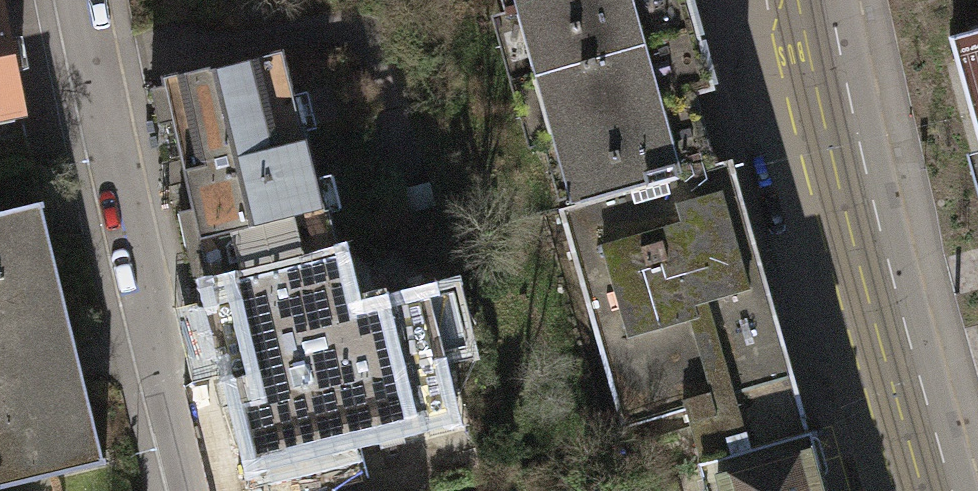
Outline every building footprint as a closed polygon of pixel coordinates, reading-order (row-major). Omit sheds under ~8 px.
[(576,204),(715,164),(695,97),(715,91),(689,0),(503,0),(544,144),(558,140),(576,204)] [(19,107),(0,12),(0,111),(19,107)] [(944,35),(949,52),(977,156),(977,25),(944,35)] [(278,47),(163,75),(214,282),(328,254),(278,47)] [(0,111),(0,162),(26,157),(19,107),(0,111)] [(732,159),(715,164),(576,204),(559,209),(621,427),(686,408),(701,462),(810,431),(732,159)] [(967,167),(977,208),(977,164),(967,167)] [(40,202),(0,212),(0,480),(99,458),(40,202)] [(328,254),(214,282),(257,463),(441,416),(411,294),(342,311),(328,254)] [(810,431),(701,462),(699,463),(706,490),(827,490),(810,431)]
